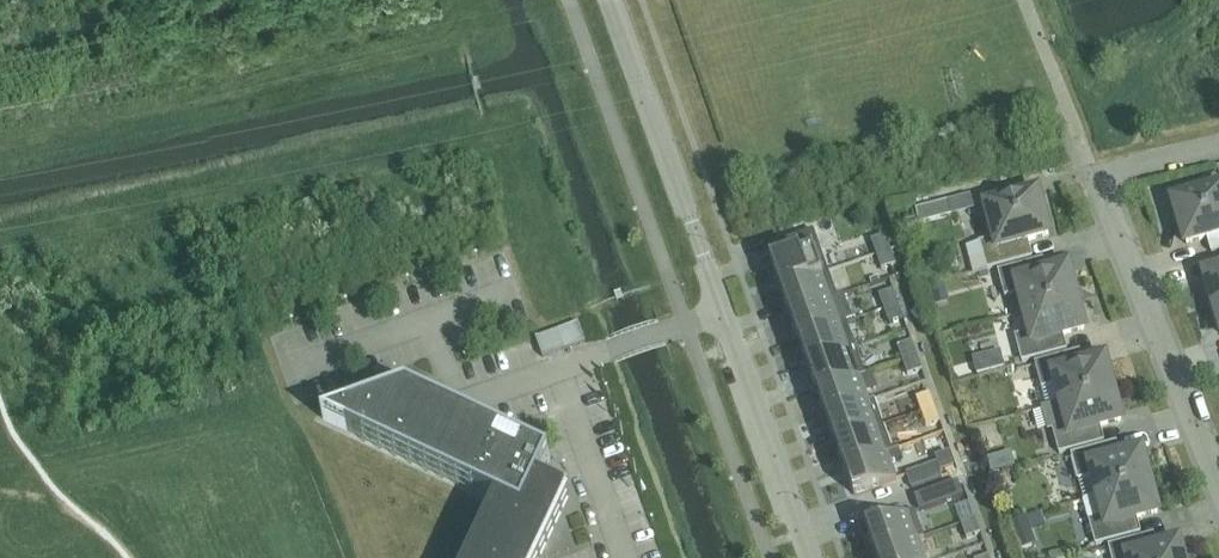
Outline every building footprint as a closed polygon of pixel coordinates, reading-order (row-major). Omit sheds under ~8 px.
[(1173,202),(1186,245),(1207,239),(1211,254),(1218,251),(1218,189),(1207,193),(1205,188),(1189,193),(1191,197),(1173,202)] [(987,270),(1032,258),(1027,242),(1048,236),(1037,193),(1020,198),(1018,193),(1002,198),(1003,202),(986,207),(995,239),(980,243),(987,270)] [(952,216),(948,201),(915,210),(919,224),(952,216)] [(913,217),(905,219),(907,226),(915,224),(913,217)] [(876,255),(890,250),(885,236),(871,241),(876,255)] [(780,289),(828,272),(818,246),(770,263),(779,287),(773,289),(774,291),(780,289)] [(895,264),(890,250),(876,255),(881,270),(892,266),(895,264)] [(1019,294),(1025,313),(1076,300),(1068,270),(1047,275),(1043,260),(998,272),(1004,298),(1019,294)] [(828,272),(780,289),(788,313),(783,315),(783,317),(789,315),(837,298),(828,272)] [(1214,306),(1218,305),(1218,272),(1205,277),(1214,306)] [(946,285),(930,289),(934,307),(950,303),(946,285)] [(878,296),(883,310),(898,305),(893,290),(878,296)] [(837,298),(789,315),(798,339),(792,341),(792,342),(798,340),(798,341),(846,323),(841,324),(832,301),(837,299),(837,298)] [(1076,300),(1025,313),(1030,333),(1015,337),(1022,363),(1067,351),(1063,335),(1084,330),(1076,300)] [(898,305),(883,310),(889,324),(903,319),(898,305)] [(565,350),(585,343),(578,323),(577,323),(535,339),(542,358),(565,350)] [(846,323),(798,341),(807,364),(801,366),(802,368),(807,366),(856,349),(846,323)] [(897,347),(902,361),(916,356),(911,342),(897,347)] [(856,349),(807,366),(816,390),(810,392),(811,393),(816,391),(817,392),(865,375),(856,349)] [(980,369),(1006,366),(1004,351),(979,354),(980,369)] [(1041,389),(1046,407),(1061,403),(1062,405),(1112,391),(1104,361),(1084,367),(1080,352),(1034,364),(1041,389)] [(916,356),(902,361),(907,376),(922,371),(916,356)] [(865,375),(817,392),(825,416),(819,418),(820,419),(826,417),(826,418),(874,400),(874,399),(868,401),(860,377),(865,375)] [(322,419),(496,501),(469,557),(540,557),(570,494),(538,479),(549,456),(407,389),(322,419)] [(1061,403),(1046,407),(1041,409),(1047,432),(1052,430),(1059,454),(1104,442),(1100,427),(1121,422),(1112,391),(1062,405),(1061,403)] [(915,398),(920,413),(935,407),(930,393),(915,398)] [(874,400),(826,418),(834,441),(829,443),(829,445),(835,443),(883,426),(874,400)] [(935,407),(920,413),(925,427),(940,422),(935,407)] [(883,426),(835,443),(844,467),(838,469),(839,470),(844,468),(844,469),(898,450),(898,449),(892,451),(883,426)] [(1116,443),(1071,455),(1078,481),(1093,477),(1098,497),(1149,483),(1141,453),(1120,458),(1116,443)] [(898,450),(844,469),(854,495),(902,478),(896,461),(902,459),(898,450)] [(942,478),(937,463),(906,474),(911,489),(942,478)] [(999,475),(989,477),(992,491),(1003,488),(999,475)] [(1149,483),(1098,497),(1103,516),(1088,520),(1095,546),(1140,534),(1136,519),(1157,513),(1149,483)] [(919,512),(950,501),(945,487),(914,498),(919,512)] [(875,554),(875,555),(923,538),(914,512),(866,529),(870,541),(874,553),(869,555),(869,556),(875,554)] [(1024,518),(1010,523),(1020,551),(1034,546),(1024,518)] [(975,519),(960,525),(966,539),(980,534),(975,519)] [(1108,547),(1111,557),(1182,557),(1178,544),(1157,550),(1153,535),(1108,547)] [(918,541),(924,539),(923,538),(875,555),(876,557),(924,557),(918,541)]
